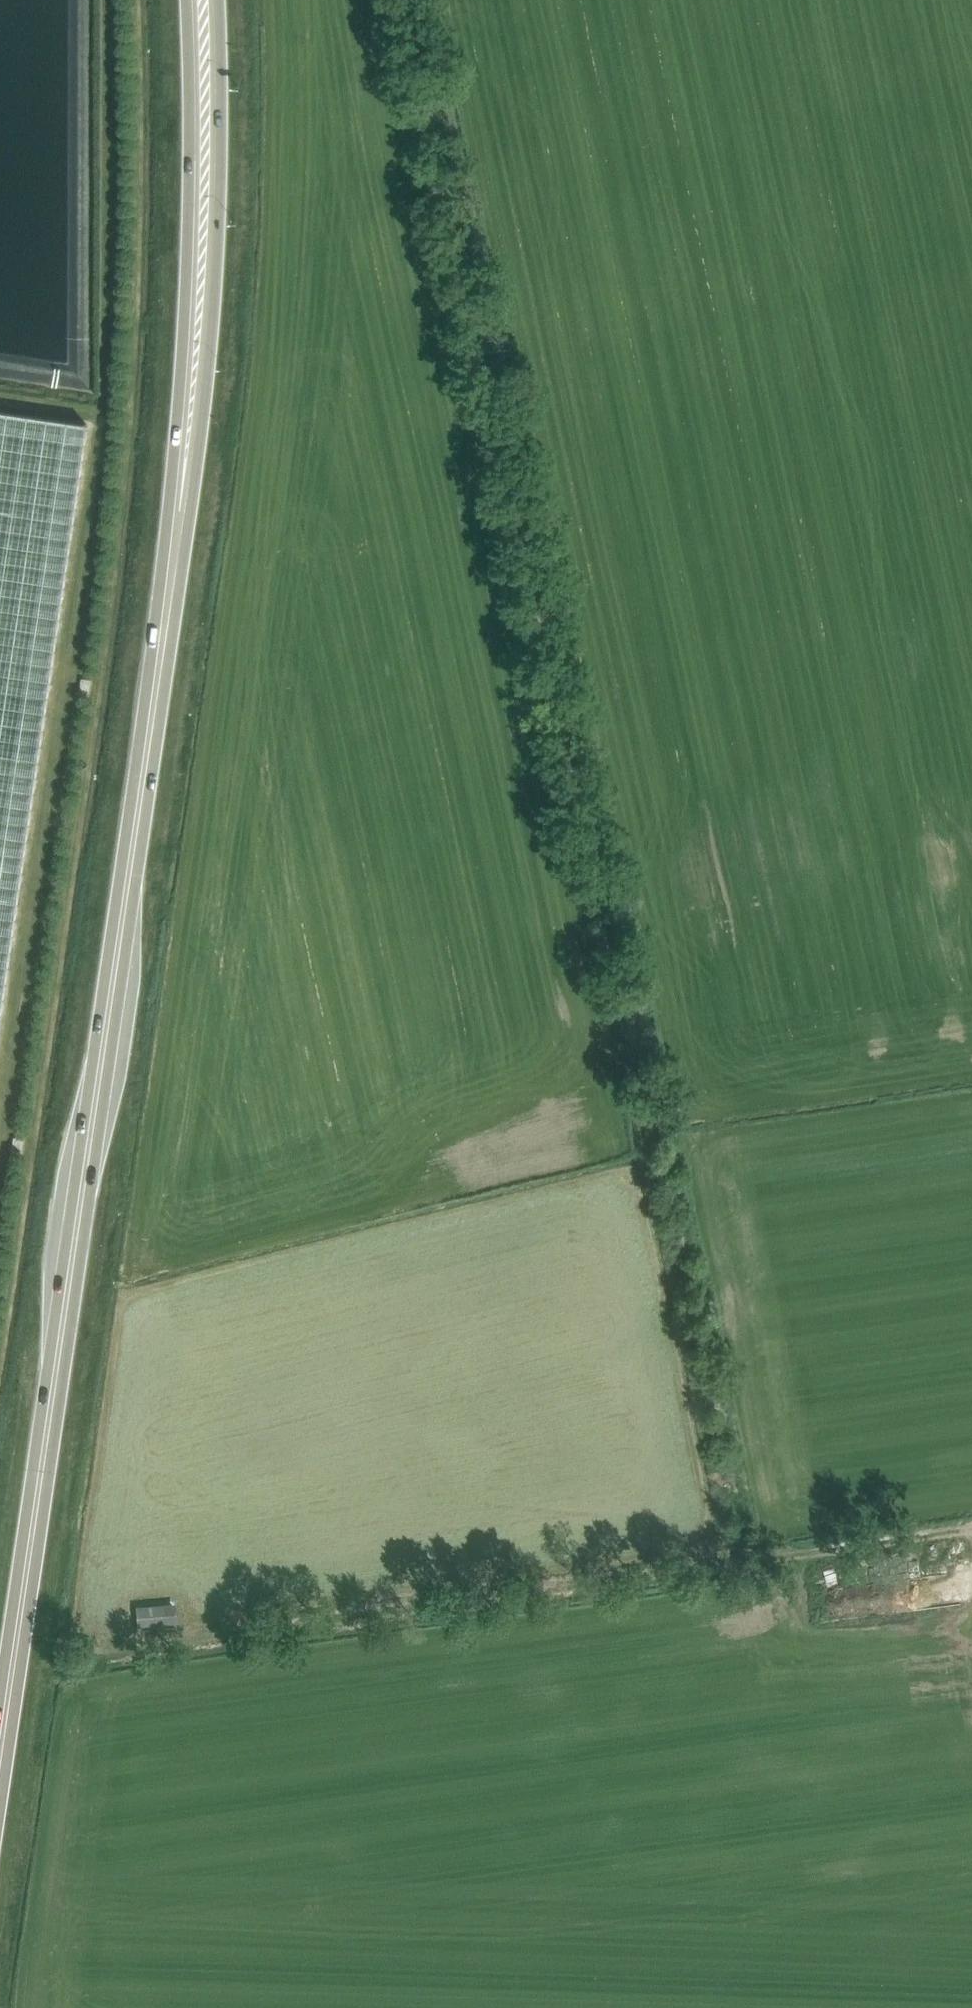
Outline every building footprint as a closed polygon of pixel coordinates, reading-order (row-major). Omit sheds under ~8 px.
[(88,423),(0,411),(0,1020),(88,423)] [(175,1601),(137,1605),(139,1624),(177,1620),(175,1601)]
